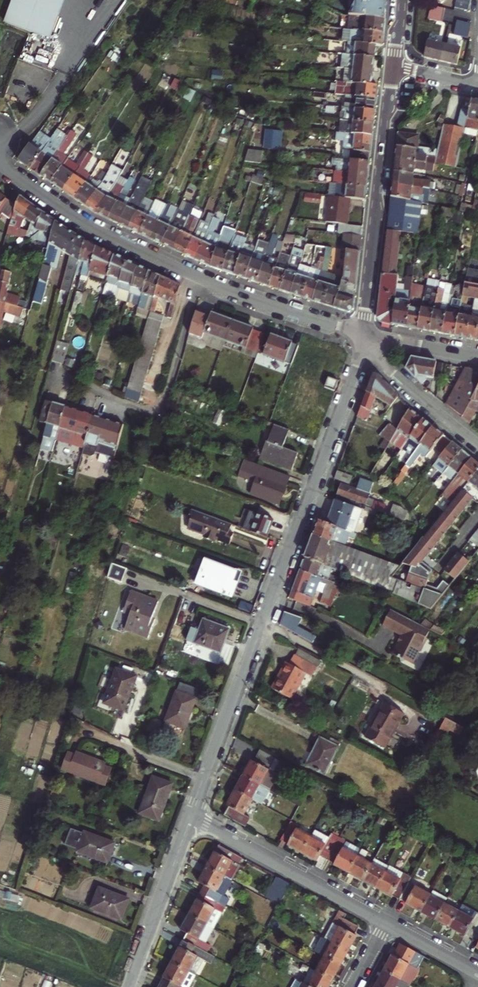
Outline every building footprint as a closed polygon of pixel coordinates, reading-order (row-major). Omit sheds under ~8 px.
[(10,22),(19,0),(7,0),(4,7),(9,8),(3,24),(47,40),(62,0),(57,0),(44,35),(10,22)] [(10,22),(44,35),(57,0),(19,0),(10,22)] [(386,0),(353,0),(355,2),(353,9),(348,15),(385,19),(386,0)] [(454,8),(468,11),(470,0),(456,0),(454,8)] [(443,15),(445,8),(431,5),(429,12),(443,15)] [(428,19),(442,22),(443,15),(429,12),(428,19)] [(350,30),(384,33),(385,19),(348,15),(347,29),(350,30)] [(470,24),(457,20),(454,34),(467,37),(470,24)] [(349,42),(350,30),(347,29),(344,29),(342,41),(348,42),(349,42)] [(383,46),(384,33),(350,30),(349,42),(383,46)] [(180,40),(173,39),(172,47),(179,48),(180,40)] [(428,40),(424,57),(440,61),(444,44),(428,40)] [(375,58),(376,45),(383,46),(349,42),(348,42),(346,55),(375,58)] [(440,61),(457,65),(460,48),(444,44),(440,61)] [(108,54),(114,59),(117,55),(111,50),(108,54)] [(344,55),(339,54),(337,65),(335,65),(335,67),(343,68),(344,55)] [(373,71),(375,58),(346,55),(344,55),(343,68),(347,69),(373,71)] [(337,82),(345,83),(347,69),(343,68),(335,67),(334,73),(334,75),(338,76),(337,82)] [(378,86),(372,85),(373,71),(347,69),(345,83),(348,83),(372,85),(378,86)] [(212,78),(221,79),(222,71),(213,70),(212,78)] [(160,82),(167,86),(169,81),(163,78),(160,82)] [(171,87),(177,90),(179,87),(181,83),(175,80),(171,87)] [(336,94),(346,95),(348,83),(345,83),(337,82),(336,94)] [(181,83),(179,87),(186,91),(188,87),(181,83)] [(377,99),(378,86),(372,85),(348,83),(346,95),(377,99)] [(185,94),(194,98),(196,92),(188,88),(185,94)] [(377,99),(346,95),(345,108),(375,111),(377,99)] [(461,110),(458,127),(444,125),(443,125),(442,130),(438,150),(436,158),(434,164),(437,165),(456,168),(463,135),(465,128),(472,99),(471,99),(468,111),(461,110)] [(472,99),(465,128),(477,131),(477,128),(477,101),(472,99)] [(444,115),(448,118),(456,102),(452,100),(444,115)] [(374,124),(375,111),(345,108),(342,107),(342,112),(344,113),(343,120),(374,124)] [(437,121),(444,125),(447,119),(440,115),(437,121)] [(339,132),(373,136),(374,124),(343,120),(341,120),(339,132)] [(476,138),(477,131),(465,128),(463,135),(476,138)] [(68,136),(57,130),(50,139),(30,169),(41,176),(68,136)] [(71,142),(70,142),(76,133),(72,130),(68,136),(41,176),(51,183),(68,158),(69,157),(63,154),(71,142)] [(264,148),(282,150),(284,132),(266,130),(264,148)] [(20,161),(30,169),(50,139),(39,132),(20,161)] [(343,141),(341,159),(370,162),(371,152),(373,136),(339,132),(337,132),(336,140),(343,141)] [(416,155),(417,147),(418,136),(398,133),(395,159),(434,164),(436,158),(416,155)] [(417,147),(416,155),(436,158),(438,150),(417,147)] [(244,162),(261,163),(263,151),(248,149),(244,162)] [(89,153),(85,151),(77,164),(68,158),(51,183),(63,191),(81,165),(89,153)] [(63,191),(75,200),(91,177),(91,176),(84,170),(93,156),(89,153),(81,165),(63,191)] [(336,171),(368,175),(370,162),(341,159),(332,158),(331,166),(336,166),(336,171)] [(414,175),(414,169),(433,172),(433,171),(434,164),(395,159),(394,172),(414,175)] [(116,183),(110,179),(117,168),(112,165),(107,174),(104,179),(85,207),(96,214),(116,183)] [(85,207),(104,179),(107,174),(103,171),(97,181),(91,177),(75,200),(85,207)] [(336,171),(335,171),(334,184),(367,187),(368,175),(336,171)] [(414,175),(394,172),(393,183),(423,188),(430,189),(432,190),(433,184),(433,183),(416,181),(416,175),(414,175)] [(252,175),(250,181),(263,186),(265,180),(252,175)] [(131,199),(126,196),(135,179),(130,176),(128,181),(124,187),(109,220),(119,224),(131,199)] [(144,197),(152,181),(143,176),(131,199),(119,224),(130,229),(144,197)] [(109,220),(124,187),(128,181),(123,178),(120,185),(116,183),(96,214),(109,220)] [(331,183),(330,196),(365,200),(367,187),(334,184),(332,183),(331,183)] [(422,203),(423,188),(393,183),(391,197),(422,203)] [(468,192),(465,203),(473,205),(474,201),(476,194),(468,192)] [(4,212),(1,216),(6,220),(9,217),(12,219),(17,205),(0,193),(0,210),(4,212)] [(321,196),(306,194),(305,202),(320,203),(321,196)] [(9,226),(19,228),(22,216),(29,221),(34,205),(20,196),(17,205),(12,219),(9,226)] [(329,196),(325,222),(339,224),(348,225),(351,199),(329,196)] [(130,229),(140,234),(155,202),(144,197),(130,229)] [(391,197),(387,231),(401,232),(418,234),(420,215),(421,207),(422,203),(391,197)] [(140,234),(151,239),(167,204),(156,199),(155,202),(140,234)] [(184,212),(188,203),(182,201),(178,209),(178,210),(184,212)] [(465,203),(461,202),(459,211),(467,213),(471,214),(473,205),(465,203)] [(190,215),(194,205),(188,203),(184,212),(178,210),(162,244),(174,250),(190,215)] [(151,239),(162,244),(178,210),(178,209),(167,204),(151,239)] [(41,233),(46,214),(34,205),(29,221),(27,230),(19,228),(9,226),(7,231),(32,238),(32,239),(41,233)] [(442,207),(440,215),(452,218),(454,210),(442,207)] [(456,212),(454,221),(462,223),(464,213),(456,212)] [(40,242),(35,259),(41,260),(48,234),(50,235),(52,235),(56,221),(54,220),(46,214),(41,233),(32,239),(40,242)] [(174,250),(185,255),(201,220),(190,215),(174,250)] [(185,255),(196,260),(214,217),(209,215),(206,222),(201,220),(185,255)] [(220,236),(213,233),(219,220),(214,217),(196,260),(211,267),(220,236)] [(52,235),(33,301),(41,304),(52,267),(49,266),(55,246),(62,251),(70,255),(76,234),(56,221),(52,235)] [(339,224),(338,233),(345,234),(361,236),(362,227),(348,225),(339,224)] [(223,271),(234,234),(235,230),(224,226),(220,236),(211,267),(223,271)] [(398,276),(396,276),(401,232),(387,231),(377,319),(380,323),(392,325),(397,290),(398,276)] [(75,275),(76,272),(85,241),(76,234),(70,255),(60,289),(70,292),(75,275)] [(234,275),(245,244),(246,238),(234,234),(223,271),(234,275)] [(347,249),(360,251),(362,236),(361,236),(345,234),(343,249),(347,249)] [(280,254),(274,252),(277,242),(278,238),(272,236),(269,245),(258,283),(269,287),(280,254)] [(77,290),(84,292),(88,277),(97,247),(85,241),(76,272),(82,274),(81,276),(77,290)] [(256,247),(246,279),(258,283),(269,245),(258,241),(256,247)] [(280,254),(280,253),(283,244),(277,242),(274,252),(280,254)] [(234,275),(246,279),(256,247),(252,246),(252,249),(248,247),(249,245),(245,244),(234,275)] [(305,251),(304,254),(315,255),(317,246),(306,244),(305,251)] [(57,268),(62,251),(55,246),(49,266),(52,267),(57,268)] [(88,277),(106,282),(114,255),(97,247),(88,277)] [(294,247),(292,253),(303,257),(304,254),(305,251),(294,247)] [(330,285),(333,275),(328,273),(333,248),(327,247),(324,258),(322,271),(313,301),(324,304),(330,285)] [(343,278),(334,307),(349,312),(353,309),(360,251),(347,249),(343,278)] [(269,287),(280,290),(291,256),(280,253),(280,254),(269,287)] [(291,294),(302,261),(303,257),(292,253),(291,256),(280,290),(291,294)] [(102,294),(115,298),(127,260),(114,255),(106,282),(102,294)] [(302,297),(313,301),(322,271),(324,258),(320,257),(319,262),(318,262),(316,270),(315,273),(310,271),(302,297)] [(127,260),(115,298),(127,301),(138,266),(127,260)] [(291,294),(302,297),(310,271),(311,268),(303,265),(304,262),(302,261),(291,294)] [(150,271),(138,266),(127,301),(140,305),(150,271)] [(468,268),(462,301),(460,308),(455,336),(467,338),(474,340),(477,321),(477,270),(468,268)] [(12,273),(0,270),(0,302),(4,303),(7,294),(9,286),(12,273)] [(150,310),(161,276),(150,271),(140,305),(139,308),(150,312),(150,310)] [(181,286),(161,276),(150,310),(155,312),(159,297),(171,303),(167,317),(171,319),(181,286)] [(324,304),(334,307),(343,278),(337,276),(334,286),(330,285),(324,304)] [(407,328),(412,283),(413,277),(412,277),(407,277),(406,276),(404,291),(397,290),(392,325),(407,328)] [(426,286),(418,330),(430,332),(438,288),(439,283),(427,281),(426,286)] [(446,283),(440,282),(439,283),(438,288),(430,332),(442,334),(447,308),(441,307),(446,283)] [(426,286),(412,283),(407,328),(418,330),(426,286)] [(446,283),(441,307),(447,308),(449,300),(452,284),(446,283)] [(70,313),(77,315),(81,304),(83,294),(77,292),(70,313)] [(7,294),(4,303),(24,308),(25,305),(19,303),(21,297),(7,294)] [(452,300),(450,307),(460,308),(462,301),(453,299),(452,298),(452,300)] [(452,300),(449,300),(447,308),(442,334),(455,336),(460,308),(450,307),(452,300)] [(2,312),(21,318),(24,308),(4,303),(2,312)] [(139,308),(137,313),(149,317),(150,312),(139,308)] [(148,317),(161,322),(163,317),(150,312),(149,317),(148,317)] [(224,340),(232,321),(211,313),(210,317),(196,313),(190,334),(203,339),(205,333),(224,340)] [(146,325),(160,329),(162,322),(161,322),(148,317),(146,325)] [(232,321),(224,340),(243,347),(257,352),(264,334),(254,330),(255,329),(232,321)] [(144,332),(158,336),(160,329),(146,325),(144,332)] [(156,342),(158,336),(144,332),(142,338),(156,342)] [(224,340),(205,333),(203,339),(207,346),(220,352),(224,340)] [(269,334),(261,354),(286,363),(290,364),(297,345),(293,343),(269,334)] [(140,345),(154,348),(156,342),(142,338),(140,345)] [(51,361),(64,364),(70,343),(57,340),(51,361)] [(139,351),(152,355),(154,348),(140,345),(139,351)] [(257,352),(243,347),(241,354),(255,359),(257,352)] [(137,357),(150,361),(152,355),(139,351),(137,357)] [(286,363),(261,354),(258,363),(282,372),(286,363)] [(135,364),(148,368),(150,361),(137,357),(135,364)] [(412,357),(406,369),(421,385),(426,380),(427,377),(433,378),(436,362),(412,357)] [(75,361),(68,359),(66,365),(73,367),(75,361)] [(133,371),(146,375),(148,368),(135,364),(133,371)] [(466,367),(446,406),(462,418),(477,387),(477,370),(466,367)] [(144,382),(146,375),(133,371),(131,378),(144,382)] [(373,375),(357,417),(368,421),(378,397),(387,406),(385,408),(387,410),(398,397),(378,374),(373,375)] [(325,387),(335,391),(339,381),(328,377),(325,387)] [(129,385),(142,389),(144,382),(131,378),(129,385)] [(140,396),(142,389),(129,385),(127,392),(140,396)] [(462,418),(469,424),(476,411),(477,412),(477,387),(462,418)] [(139,402),(140,396),(127,392),(125,398),(139,402)] [(40,423),(47,425),(53,403),(47,401),(40,423)] [(53,403),(47,425),(40,449),(53,453),(57,440),(66,407),(53,403)] [(93,415),(66,407),(57,440),(84,448),(93,415)] [(391,441),(402,449),(423,419),(410,409),(397,430),(391,441)] [(84,448),(82,455),(91,457),(95,455),(95,453),(114,458),(124,424),(93,415),(84,448)] [(412,457),(433,428),(423,419),(402,449),(412,457)] [(267,442),(261,458),(293,469),(299,454),(283,448),(289,430),(275,424),(274,426),(268,442),(267,442)] [(390,442),(391,441),(397,430),(389,424),(381,436),(390,442)] [(430,456),(437,462),(452,443),(433,428),(412,457),(407,465),(402,472),(393,484),(398,487),(405,477),(407,478),(417,466),(420,468),(430,456)] [(452,443),(437,462),(433,467),(443,475),(443,474),(462,451),(452,443)] [(443,474),(453,482),(472,459),(462,451),(443,474)] [(453,482),(443,495),(453,502),(462,491),(477,471),(477,464),(472,459),(453,482)] [(275,471),(245,460),(239,476),(256,482),(252,494),(280,504),(288,483),(272,477),(275,471)] [(272,477),(288,483),(290,476),(275,471),(272,477)] [(353,477),(338,471),(335,479),(350,484),(353,477)] [(462,491),(474,501),(477,503),(477,471),(462,491)] [(357,490),(342,484),(337,495),(373,508),(372,509),(377,511),(382,513),(385,505),(368,499),(374,484),(361,479),(357,490)] [(474,501),(462,491),(453,502),(403,564),(410,570),(401,581),(424,589),(419,605),(431,610),(447,590),(441,585),(433,590),(424,584),(434,571),(424,563),(474,501)] [(336,500),(328,524),(353,533),(362,510),(336,500)] [(393,504),(389,515),(404,521),(407,513),(401,507),(393,504)] [(372,509),(366,507),(365,511),(376,515),(377,511),(372,509)] [(230,546),(233,540),(234,536),(230,534),(227,533),(230,524),(193,510),(190,519),(192,520),(195,521),(194,526),(192,530),(207,535),(205,540),(214,543),(215,540),(230,546)] [(250,511),(243,529),(268,538),(274,520),(250,511)] [(319,521),(314,535),(346,546),(349,537),(355,540),(357,534),(353,533),(328,524),(319,521)] [(61,530),(52,528),(49,537),(58,540),(61,530)] [(467,544),(477,552),(477,551),(477,530),(467,544)] [(401,581),(392,578),(401,567),(346,546),(314,535),(305,558),(332,568),(352,575),(419,605),(424,589),(401,581)] [(442,575),(452,583),(455,580),(466,566),(456,557),(442,575)] [(305,558),(301,570),(322,577),(328,580),(330,574),(332,568),(305,558)] [(83,569),(85,560),(78,559),(76,567),(83,569)] [(241,574),(206,561),(197,585),(224,595),(223,596),(227,598),(228,597),(232,598),(241,574)] [(111,563),(107,578),(121,584),(127,569),(111,563)] [(290,599),(311,606),(321,581),(322,577),(301,570),(290,599)] [(329,580),(340,584),(342,578),(330,574),(328,580),(329,580)] [(328,584),(321,602),(332,606),(340,584),(329,580),(328,584)] [(470,587),(467,585),(457,596),(461,599),(470,587)] [(155,620),(152,619),(158,603),(131,593),(124,612),(131,614),(126,629),(149,637),(155,620)] [(254,606),(242,602),(239,609),(251,613),(254,606)] [(429,630),(392,610),(383,625),(401,635),(397,642),(396,642),(391,652),(396,655),(398,660),(404,658),(411,663),(419,648),(420,649),(426,638),(425,637),(429,630)] [(186,641),(221,654),(230,630),(204,620),(200,631),(191,628),(186,641)] [(292,623),(288,630),(314,644),(318,637),(292,623)] [(295,656),(306,662),(310,656),(299,650),(295,656)] [(289,665),(285,663),(271,689),(289,699),(303,673),(311,678),(316,668),(311,666),(315,659),(310,656),(306,662),(295,656),(294,656),(289,665)] [(117,670),(105,703),(124,710),(136,677),(117,670)] [(440,693),(445,684),(440,681),(435,690),(440,693)] [(180,683),(166,722),(185,729),(201,690),(180,683)] [(386,703),(367,736),(387,747),(405,714),(386,703)] [(450,705),(446,714),(452,717),(456,709),(450,705)] [(460,736),(465,728),(447,718),(440,731),(448,735),(450,731),(460,736)] [(302,765),(319,774),(336,743),(329,739),(327,743),(316,738),(302,765)] [(244,775),(269,789),(284,762),(260,749),(254,761),(252,759),(244,775)] [(104,764),(77,754),(75,757),(68,754),(62,770),(105,786),(111,770),(104,767),(104,764)] [(235,790),(253,800),(260,804),(269,789),(244,775),(235,790)] [(153,777),(140,814),(159,821),(173,784),(153,777)] [(244,814),(253,800),(235,790),(227,805),(230,806),(225,815),(246,826),(250,818),(244,814)] [(299,826),(291,822),(286,832),(281,840),(289,845),(289,846),(303,853),(312,837),(297,829),(299,826)] [(281,840),(286,832),(276,827),(269,839),(279,844),(281,840)] [(331,837),(316,829),(312,837),(303,853),(317,861),(320,856),(327,860),(339,838),(340,836),(333,832),(331,837)] [(80,853),(110,864),(117,845),(87,833),(87,835),(74,830),(67,846),(80,851),(80,853)] [(343,848),(345,843),(346,842),(339,838),(327,860),(335,864),(334,865),(349,873),(358,856),(343,848)] [(360,851),(345,843),(343,848),(358,856),(360,851)] [(207,866),(225,876),(231,880),(243,858),(219,845),(207,866)] [(360,851),(358,856),(373,864),(375,860),(360,851)] [(373,864),(358,856),(349,873),(364,881),(373,864)] [(375,860),(373,864),(364,881),(378,888),(387,872),(389,867),(376,859),(375,860)] [(199,891),(225,905),(229,898),(223,895),(216,891),(225,876),(207,866),(198,882),(203,885),(199,891)] [(405,874),(390,866),(389,867),(387,872),(401,880),(405,874)] [(401,880),(387,872),(378,888),(392,896),(393,895),(400,899),(409,882),(411,878),(405,874),(401,880)] [(216,891),(223,895),(231,880),(225,876),(216,891)] [(279,878),(267,899),(278,906),(290,884),(279,878)] [(406,904),(420,912),(430,894),(409,882),(400,899),(406,903),(406,904)] [(432,890),(430,894),(420,912),(435,920),(444,903),(436,899),(439,894),(432,890)] [(213,927),(225,905),(199,891),(188,913),(213,927)] [(92,909),(122,920),(130,900),(111,893),(110,896),(99,892),(92,909)] [(447,898),(439,894),(436,899),(444,903),(447,898)] [(447,898),(444,903),(459,911),(461,906),(447,898)] [(459,911),(444,903),(435,920),(444,925),(445,923),(449,925),(448,927),(450,928),(459,911)] [(476,914),(461,906),(459,911),(474,919),(476,914)] [(339,911),(332,922),(339,926),(343,918),(346,914),(339,911)] [(459,911),(450,928),(465,936),(465,935),(472,938),(477,928),(477,913),(476,914),(474,919),(459,911)] [(182,939),(206,952),(210,945),(205,942),(213,927),(188,913),(179,929),(185,932),(182,939)] [(359,926),(343,918),(339,926),(331,941),(349,950),(357,936),(354,934),(359,926)] [(331,941),(339,926),(332,922),(324,937),(331,941)] [(322,956),(340,966),(349,950),(331,941),(324,937),(323,936),(315,951),(322,956)] [(213,956),(206,952),(182,939),(169,961),(187,970),(196,956),(202,959),(209,963),(213,956)] [(392,955),(384,970),(410,984),(424,957),(401,944),(394,956),(392,955)] [(194,974),(202,959),(196,956),(187,970),(194,974)] [(314,970),(332,980),(340,966),(322,956),(314,970)] [(194,974),(187,970),(169,961),(161,976),(164,978),(160,985),(159,986),(187,986),(194,974)] [(310,968),(302,982),(310,986),(329,986),(332,980),(314,970),(310,968)] [(376,985),(380,986),(408,986),(410,984),(384,970),(376,985)] [(302,982),(294,978),(290,986),(310,986),(302,982)]
